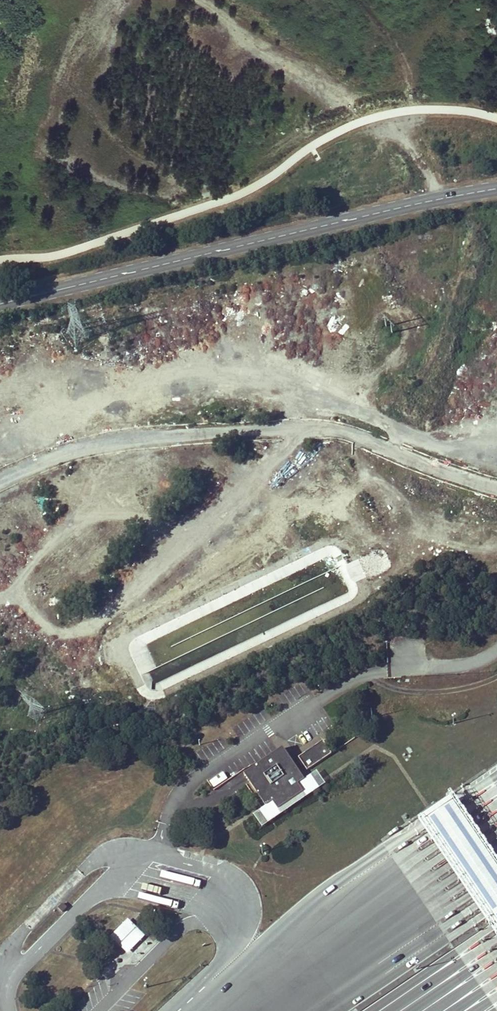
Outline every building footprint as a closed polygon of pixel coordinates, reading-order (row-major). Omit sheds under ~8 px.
[(278,745),(240,771),(263,803),(250,812),(258,825),(321,781),(312,768),(300,777),(278,745)] [(448,794),(414,817),(496,937),(496,864),(448,794)] [(127,952),(145,934),(127,917),(110,936),(127,952)]
